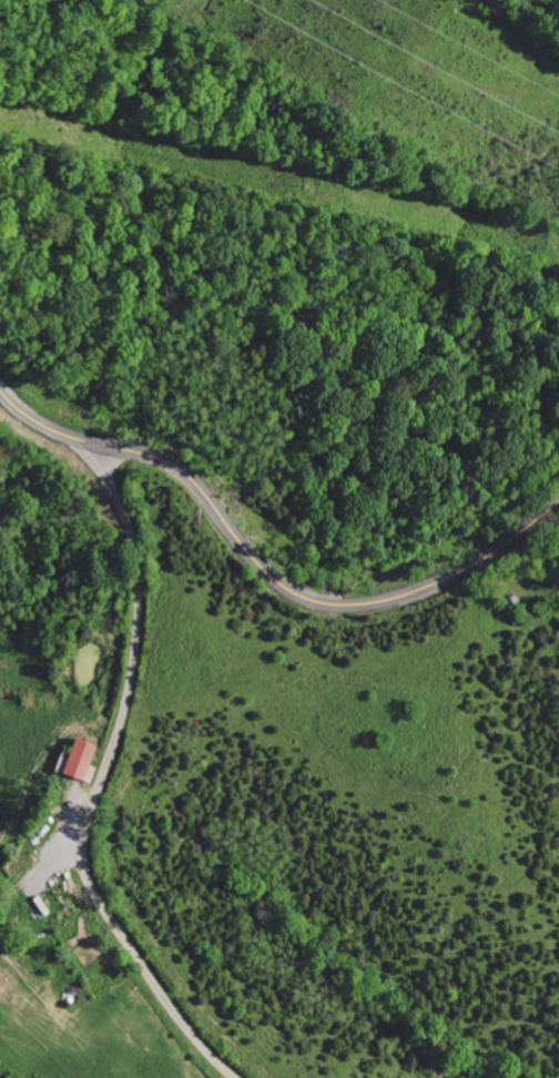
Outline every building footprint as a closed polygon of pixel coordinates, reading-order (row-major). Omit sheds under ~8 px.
[(58,749),(51,772),(79,781),(91,745),(70,738),(66,751),(58,749)]
